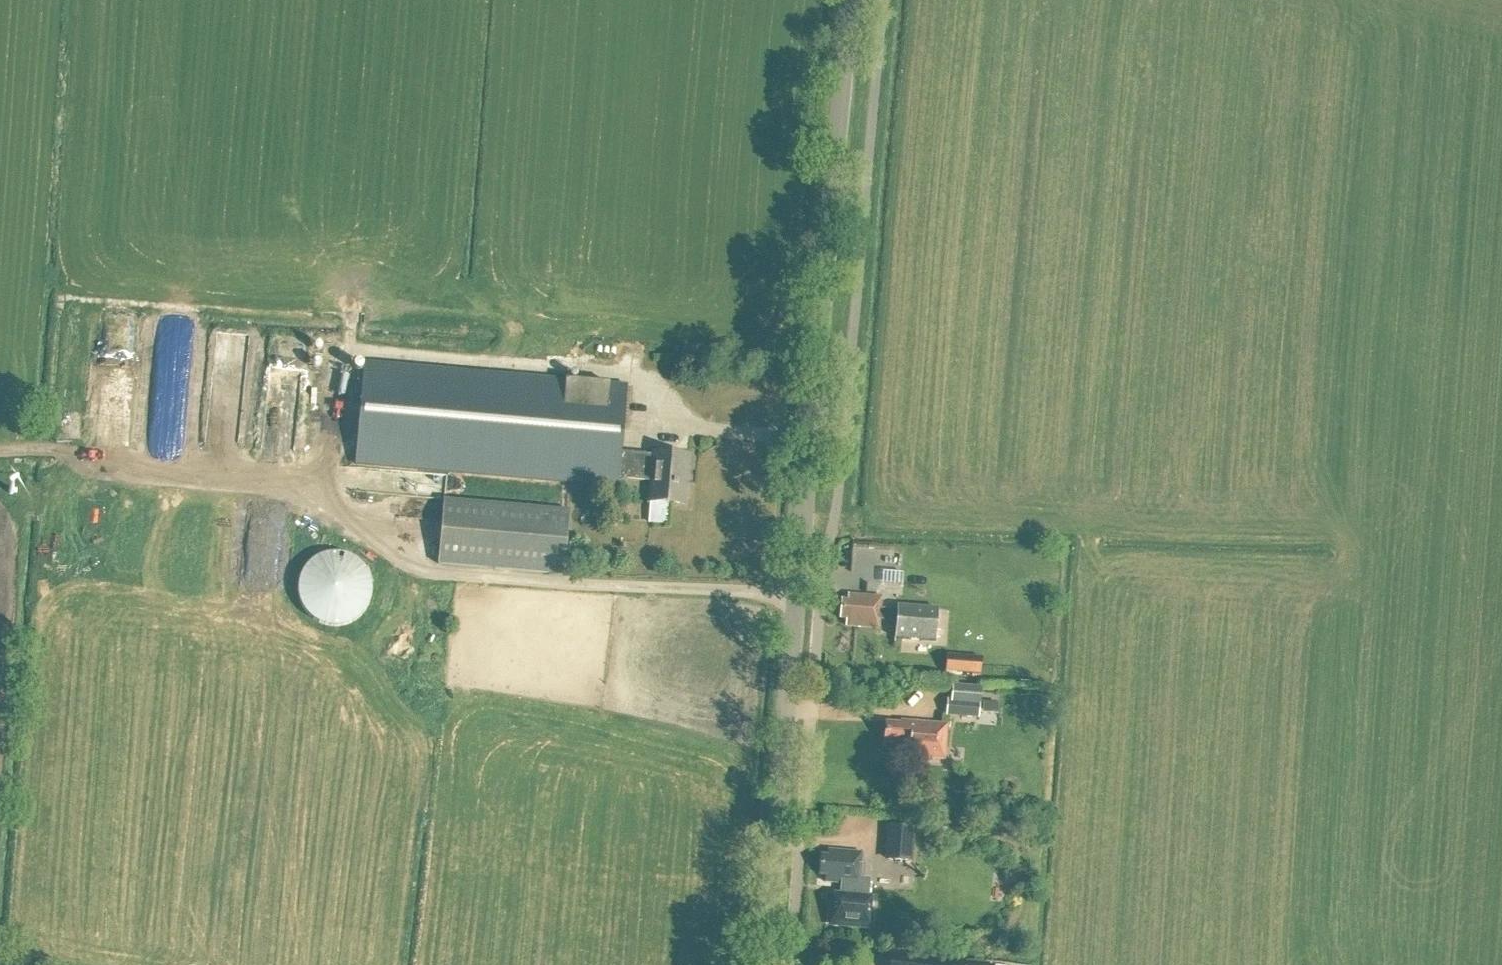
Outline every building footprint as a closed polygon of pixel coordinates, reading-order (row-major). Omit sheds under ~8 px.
[(265,459),(294,461),(305,345),(276,343),(265,459)] [(624,498),(626,480),(651,483),(649,503),(684,506),(688,457),(654,454),(653,456),(621,453),(627,386),(364,363),(355,465),(610,487),(609,496),(624,498)] [(445,501),(439,566),(564,577),(570,512),(445,501)] [(374,612),(360,549),(295,563),(309,627),(374,612)] [(848,602),(842,602),(840,620),(846,620),(846,627),(879,630),(879,622),(895,623),(893,640),(935,643),(938,609),(896,606),(896,611),(880,610),(881,598),(848,595),(848,602)] [(986,642),(974,641),(972,657),(995,660),(996,650),(985,649),(986,642)] [(970,658),(946,656),(945,672),(969,674),(970,658)] [(951,688),(950,701),(978,703),(979,689),(951,688)] [(978,703),(950,701),(945,701),(944,718),(994,721),(994,706),(978,705),(978,703)] [(943,760),(946,726),(902,723),(902,725),(886,724),(884,744),(900,745),(899,757),(943,760)] [(883,863),(911,865),(914,831),(886,828),(883,863)] [(872,898),(868,898),(870,880),(860,879),(861,865),(860,864),(861,854),(828,851),(827,858),(822,857),(820,876),(826,876),(825,883),(840,884),(839,895),(832,895),(831,908),(829,908),(827,926),(870,930),(872,911),(871,911),(872,898)] [(1008,935),(1001,936),(1002,949),(1009,948),(1008,935)]
